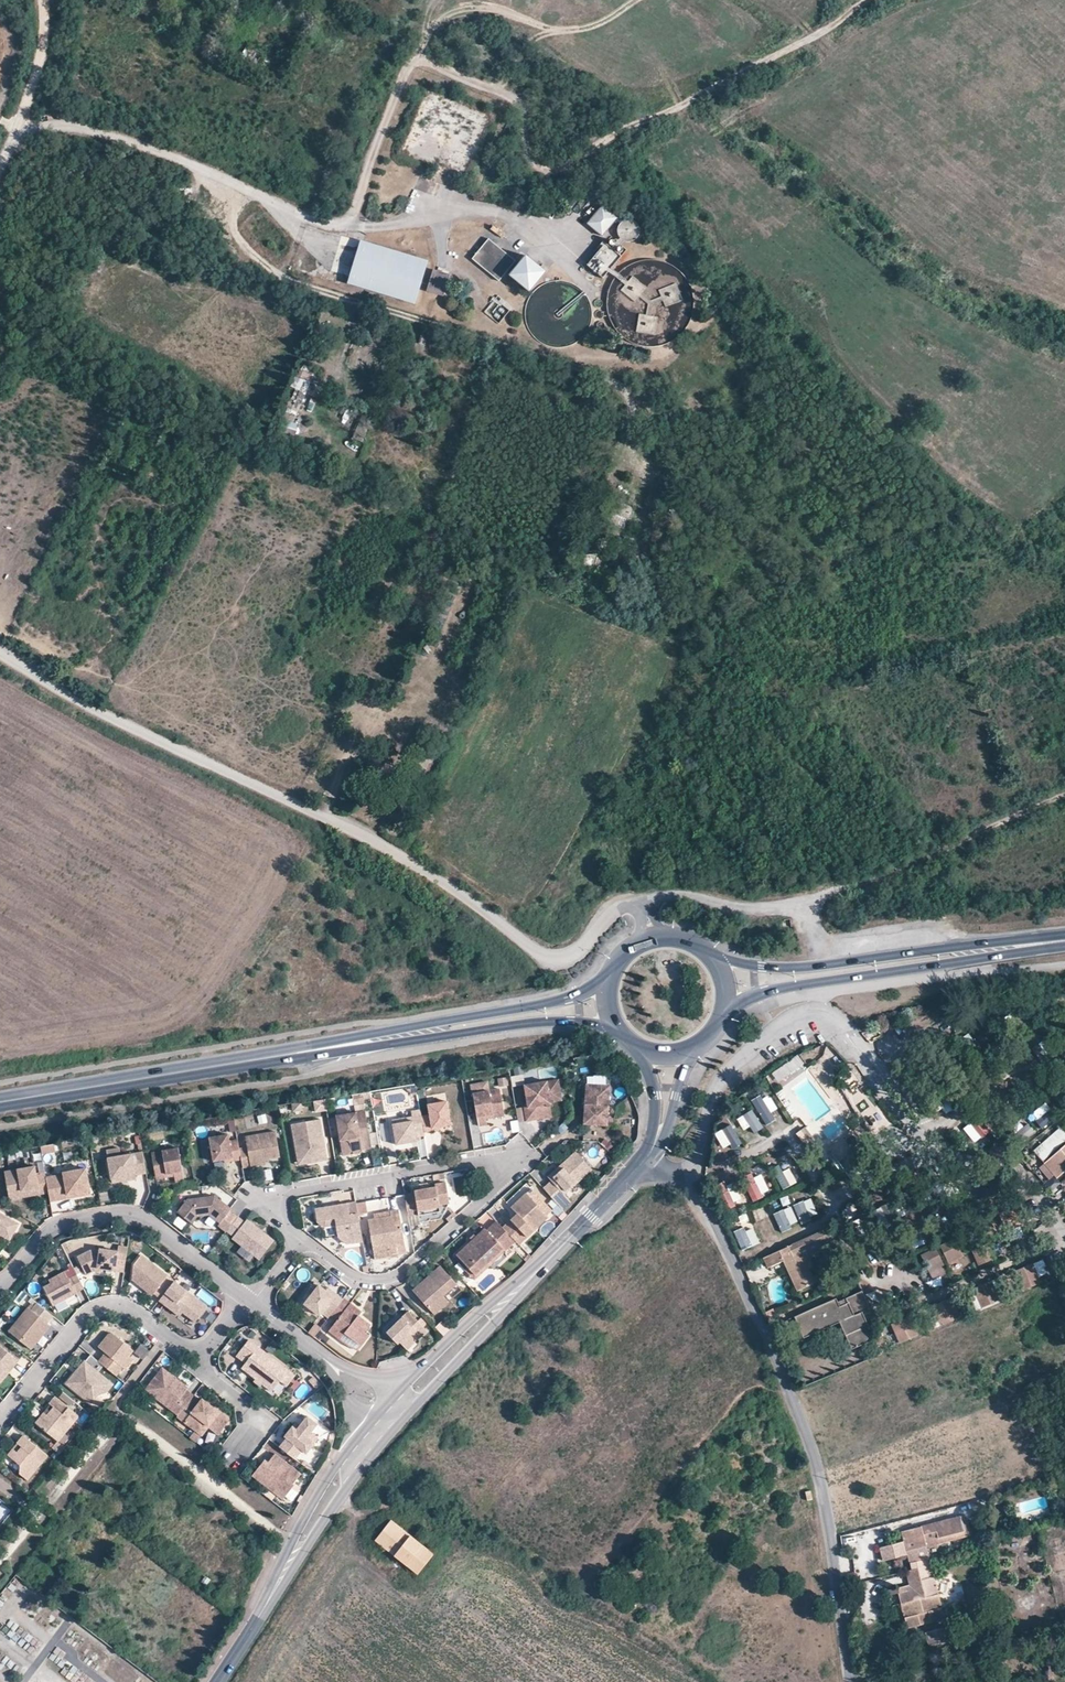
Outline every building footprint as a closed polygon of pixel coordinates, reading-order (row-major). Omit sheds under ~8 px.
[(243,53),(257,60),(262,51),(248,44),(243,53)] [(616,220),(602,207),(588,223),(602,236),(616,220)] [(618,242),(638,239),(636,221),(615,224),(618,242)] [(515,261),(488,240),(472,260),(499,281),(515,261)] [(428,263),(361,242),(348,285),(415,305),(428,263)] [(606,244),(587,266),(603,279),(622,258),(606,244)] [(544,274),(523,257),(507,276),(527,293),(544,274)] [(433,271),(426,292),(443,297),(450,276),(433,271)] [(502,323),(512,304),(494,295),(485,314),(502,323)] [(299,376),(297,375),(291,387),(297,390),(293,397),(303,402),(317,371),(304,365),(299,376)] [(375,451),(387,456),(394,435),(382,430),(375,451)] [(605,517),(624,527),(634,507),(613,498),(605,517)] [(403,782),(419,790),(423,780),(408,772),(403,782)] [(817,940),(807,942),(809,954),(819,952),(817,940)] [(499,1078),(500,1087),(509,1086),(508,1078),(499,1078)] [(527,1120),(546,1117),(544,1103),(549,1097),(562,1094),(559,1079),(525,1085),(528,1106),(525,1107),(527,1120)] [(583,1124),(606,1126),(610,1086),(587,1084),(583,1124)] [(939,1087),(932,1092),(946,1109),(952,1104),(939,1087)] [(487,1123),(486,1118),(486,1114),(504,1111),(500,1088),(473,1093),(478,1125),(487,1123)] [(1008,1093),(1022,1111),(1029,1106),(1014,1088),(1008,1093)] [(563,1100),(562,1094),(549,1097),(544,1103),(546,1117),(551,1115),(550,1105),(552,1102),(563,1100)] [(761,1097),(753,1102),(765,1122),(773,1118),(761,1097)] [(421,1117),(424,1132),(433,1130),(432,1128),(440,1126),(451,1124),(447,1101),(429,1104),(429,1107),(420,1109),(421,1117)] [(996,1104),(990,1109),(1005,1126),(1011,1121),(996,1104)] [(1057,1106),(1038,1120),(1043,1126),(1062,1112),(1057,1106)] [(750,1109),(743,1113),(755,1133),(763,1129),(750,1109)] [(373,1148),(367,1122),(365,1111),(341,1116),(342,1121),(336,1123),(344,1155),(373,1148)] [(972,1115),(966,1120),(983,1137),(988,1131),(972,1115)] [(425,1136),(424,1132),(421,1117),(392,1122),(396,1145),(407,1143),(406,1139),(416,1137),(425,1136)] [(317,1153),(318,1161),(328,1159),(323,1131),(321,1119),(291,1124),(293,1136),(297,1156),(317,1153)] [(728,1125),(722,1130),(736,1148),(742,1143),(728,1125)] [(1038,1131),(1033,1125),(1014,1140),(1020,1146),(1038,1131)] [(251,1162),(265,1159),(280,1157),(276,1131),(246,1136),(248,1147),(239,1148),(241,1159),(243,1167),(251,1166),(251,1162)] [(231,1157),(232,1161),(241,1159),(239,1148),(238,1139),(229,1141),(228,1134),(210,1137),(214,1160),(224,1158),(231,1157)] [(1057,1179),(1064,1171),(1064,1145),(1044,1164),(1057,1179)] [(174,1172),(175,1175),(176,1182),(186,1180),(180,1147),(152,1152),(156,1175),(174,1172)] [(548,1177),(551,1181),(543,1188),(557,1204),(566,1196),(564,1194),(592,1169),(576,1151),(560,1166),(562,1169),(558,1172),(556,1169),(548,1177)] [(136,1179),(136,1175),(146,1173),(143,1152),(108,1158),(112,1183),(136,1179)] [(298,1165),(318,1161),(317,1153),(297,1156),(298,1165)] [(781,1160),(773,1164),(784,1184),(791,1181),(781,1160)] [(5,1172),(8,1193),(38,1188),(39,1194),(49,1193),(46,1177),(45,1172),(36,1174),(35,1166),(5,1172)] [(46,1177),(49,1193),(50,1201),(59,1200),(58,1196),(74,1193),(74,1197),(91,1194),(86,1169),(63,1173),(63,1174),(46,1177)] [(436,1183),(445,1181),(444,1173),(434,1175),(436,1183)] [(752,1174),(744,1177),(752,1199),(760,1196),(752,1174)] [(428,1209),(438,1207),(438,1206),(449,1204),(445,1182),(435,1184),(435,1187),(414,1191),(415,1193),(405,1195),(410,1227),(420,1225),(419,1216),(429,1214),(428,1209)] [(727,1184),(720,1186),(726,1209),(734,1206),(727,1184)] [(10,1200),(39,1194),(38,1188),(8,1193),(10,1200)] [(532,1188),(526,1193),(549,1217),(554,1211),(532,1188)] [(517,1214),(503,1227),(515,1241),(519,1244),(549,1217),(526,1193),(511,1207),(517,1214)] [(806,1193),(798,1196),(801,1204),(800,1205),(802,1211),(815,1207),(813,1200),(809,1202),(806,1193)] [(218,1225),(226,1231),(227,1230),(238,1217),(230,1211),(232,1209),(215,1195),(188,1199),(177,1212),(192,1223),(198,1216),(210,1215),(220,1223),(218,1225)] [(570,1201),(566,1196),(557,1204),(562,1209),(570,1201)] [(778,1209),(792,1203),(788,1196),(774,1202),(778,1209)] [(365,1201),(356,1203),(358,1213),(367,1212),(365,1201)] [(356,1203),(356,1202),(315,1209),(317,1222),(335,1219),(336,1225),(338,1236),(347,1244),(363,1241),(358,1213),(356,1203)] [(787,1207),(779,1210),(782,1218),(781,1219),(783,1225),(796,1221),(794,1214),(790,1216),(787,1207)] [(367,1220),(372,1247),(374,1260),(390,1257),(389,1253),(398,1252),(397,1246),(396,1242),(404,1241),(399,1210),(390,1211),(391,1216),(367,1220)] [(762,1211),(755,1214),(758,1222),(757,1222),(759,1229),(772,1224),(769,1217),(766,1219),(762,1211)] [(1,1234),(10,1239),(19,1224),(0,1212),(0,1235),(1,1234)] [(742,1250),(759,1244),(748,1213),(738,1216),(743,1228),(735,1231),(742,1250)] [(238,1217),(227,1230),(234,1236),(232,1238),(259,1259),(274,1240),(247,1219),(245,1222),(238,1217)] [(317,1222),(325,1227),(336,1225),(335,1219),(317,1222)] [(515,1241),(503,1227),(497,1221),(487,1230),(485,1228),(456,1255),(467,1267),(475,1274),(503,1248),(505,1250),(515,1241)] [(803,1255),(809,1252),(839,1238),(832,1223),(762,1255),(767,1266),(778,1260),(783,1258),(797,1289),(815,1281),(808,1264),(803,1255)] [(953,1237),(940,1244),(949,1261),(963,1254),(953,1237)] [(988,1241),(972,1249),(979,1263),(995,1255),(988,1241)] [(935,1246),(921,1254),(930,1271),(944,1263),(935,1246)] [(86,1274),(98,1268),(124,1272),(127,1248),(118,1247),(118,1250),(100,1247),(100,1250),(90,1249),(77,1256),(86,1274)] [(474,1279),(505,1250),(503,1248),(475,1274),(467,1267),(465,1269),(474,1279)] [(813,1262),(809,1252),(803,1255),(808,1264),(813,1262)] [(154,1293),(161,1298),(174,1281),(164,1273),(141,1255),(134,1265),(132,1279),(149,1292),(152,1295),(154,1293)] [(1033,1261),(1014,1269),(1023,1288),(1041,1280),(1033,1261)] [(752,1283),(768,1276),(762,1263),(747,1270),(752,1283)] [(440,1265),(428,1276),(430,1278),(414,1292),(437,1318),(465,1293),(440,1265)] [(76,1293),(75,1292),(84,1288),(77,1275),(69,1279),(65,1272),(49,1280),(51,1283),(44,1286),(53,1305),(76,1293)] [(413,1290),(414,1292),(430,1278),(428,1276),(413,1290)] [(993,1279),(974,1287),(983,1306),(1001,1297),(993,1279)] [(174,1281),(161,1298),(159,1300),(176,1314),(180,1310),(195,1322),(207,1306),(174,1281)] [(343,1299),(336,1293),(333,1296),(325,1290),(314,1282),(307,1291),(311,1294),(304,1303),(313,1310),(319,1315),(322,1312),(329,1317),(330,1315),(343,1299)] [(851,1345),(873,1335),(861,1308),(868,1305),(860,1286),(843,1294),(845,1298),(838,1302),(834,1294),(792,1314),(802,1335),(838,1318),(851,1345)] [(328,1287),(325,1290),(333,1296),(336,1293),(328,1287)] [(310,1315),(313,1310),(304,1303),(311,1294),(307,1291),(297,1304),(310,1315)] [(872,1306),(879,1303),(875,1292),(868,1294),(872,1306)] [(343,1299),(330,1315),(337,1320),(329,1330),(341,1339),(345,1333),(361,1346),(369,1336),(364,1332),(370,1324),(354,1312),(351,1309),(353,1305),(344,1298),(343,1299)] [(37,1303),(31,1310),(28,1307),(9,1331),(31,1349),(35,1343),(50,1326),(49,1325),(55,1317),(37,1303)] [(192,1326),(195,1322),(180,1310),(176,1314),(192,1326)] [(427,1330),(409,1311),(387,1333),(397,1344),(399,1342),(407,1349),(427,1330)] [(911,1316),(892,1324),(900,1343),(919,1335),(911,1316)] [(320,1328),(316,1324),(309,1333),(314,1337),(320,1328)] [(116,1376),(124,1366),(122,1365),(129,1355),(133,1350),(111,1332),(98,1347),(105,1353),(99,1361),(116,1376)] [(267,1347),(252,1336),(240,1351),(249,1358),(245,1363),(259,1374),(266,1379),(276,1387),(284,1377),(292,1366),(273,1351),(267,1347)] [(272,1341),(267,1347),(273,1351),(277,1345),(272,1341)] [(11,1369),(18,1360),(0,1345),(0,1374),(6,1367),(7,1366),(11,1369)] [(133,1358),(129,1355),(122,1365),(124,1366),(126,1368),(133,1358)] [(84,1360),(66,1383),(90,1403),(97,1395),(108,1391),(113,1384),(84,1360)] [(11,1369),(7,1366),(6,1367),(0,1374),(0,1383),(10,1370),(11,1369)] [(292,1366),(284,1377),(290,1382),(299,1371),(292,1366)] [(178,1415),(193,1395),(187,1390),(188,1388),(163,1368),(149,1385),(161,1395),(158,1399),(178,1415)] [(158,1399),(161,1395),(149,1385),(146,1389),(158,1399)] [(201,1400),(194,1394),(193,1395),(178,1415),(177,1416),(196,1431),(206,1418),(222,1430),(228,1422),(230,1420),(228,1418),(202,1398),(201,1400)] [(55,1396),(49,1403),(53,1407),(47,1415),(43,1411),(34,1421),(58,1441),(79,1416),(55,1396)] [(49,1403),(43,1411),(47,1415),(53,1407),(49,1403)] [(307,1416),(300,1425),(297,1430),(292,1426),(284,1436),(287,1438),(280,1447),(281,1448),(289,1454),(295,1459),(302,1450),(306,1453),(314,1443),(307,1437),(310,1433),(317,1424),(307,1416)] [(219,1434),(222,1430),(206,1418),(196,1431),(201,1435),(209,1426),(219,1434)] [(296,1421),(292,1426),(297,1430),(300,1425),(296,1421)] [(318,1438),(310,1433),(307,1437),(314,1443),(318,1438)] [(23,1436),(17,1443),(22,1447),(12,1458),(20,1465),(19,1473),(27,1480),(47,1456),(23,1436)] [(7,1455),(12,1458),(22,1447),(17,1443),(7,1455)] [(281,1448),(276,1454),(284,1461),(289,1454),(281,1448)] [(263,1462),(253,1475),(283,1499),(294,1485),(292,1484),(301,1474),(284,1461),(276,1454),(274,1454),(269,1461),(266,1465),(263,1462)] [(964,1534),(961,1522),(960,1517),(903,1531),(906,1543),(909,1557),(909,1558),(929,1554),(927,1547),(926,1542),(938,1539),(938,1540),(964,1534)] [(418,1574),(434,1554),(391,1520),(374,1540),(418,1574)] [(967,1520),(961,1522),(964,1534),(938,1540),(939,1544),(971,1536),(967,1520)] [(909,1557),(906,1543),(876,1550),(880,1563),(909,1557)] [(934,1566),(931,1557),(912,1562),(915,1571),(927,1568),(934,1566)] [(934,1566),(927,1568),(915,1571),(913,1571),(916,1583),(912,1584),(900,1587),(909,1622),(946,1612),(934,1566)] [(948,1626),(926,1633),(930,1648),(953,1641),(948,1626)]
